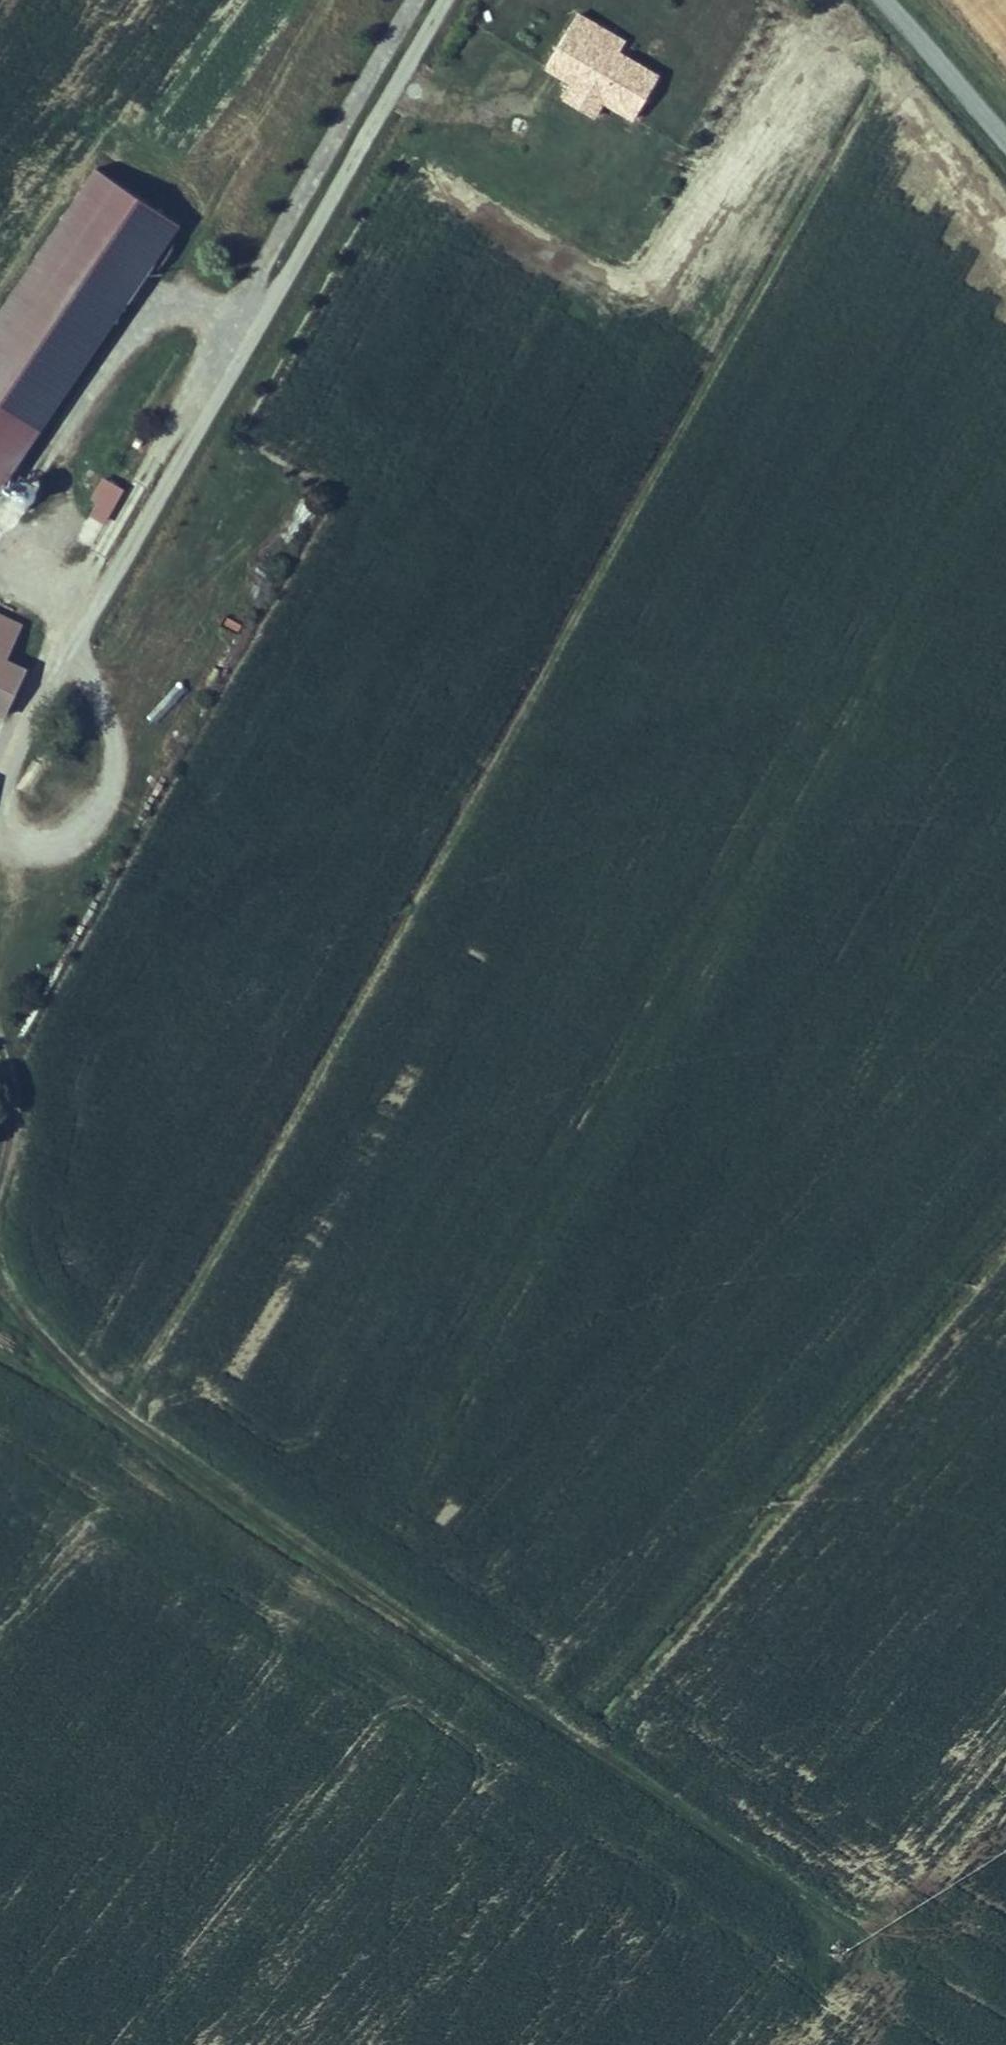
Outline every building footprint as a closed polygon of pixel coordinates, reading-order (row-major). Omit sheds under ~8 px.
[(578,14),(546,69),(569,82),(561,96),(597,117),(605,103),(633,120),(658,77),(618,54),(625,41),(578,14)] [(93,176),(0,311),(0,494),(132,300),(178,234),(93,176)] [(102,478),(85,516),(108,526),(125,488),(102,478)] [(0,613),(0,716),(7,719),(48,635),(0,613)]
